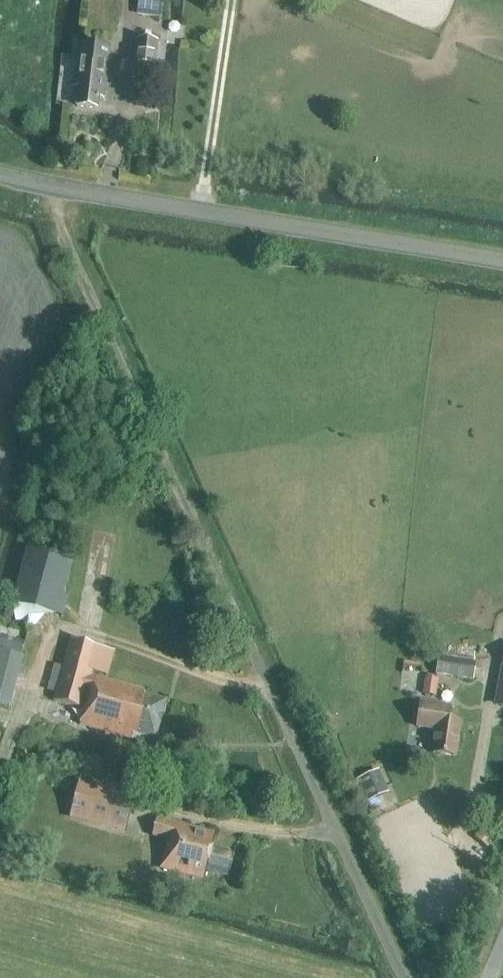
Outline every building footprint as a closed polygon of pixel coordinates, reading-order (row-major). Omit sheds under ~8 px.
[(161,0),(138,0),(136,17),(161,20),(163,5),(160,5),(161,0)] [(153,85),(159,43),(137,41),(131,82),(153,85)] [(103,100),(107,61),(109,48),(79,44),(74,87),(79,87),(77,107),(97,110),(98,99),(103,100)] [(64,618),(69,599),(64,598),(73,562),(26,550),(11,604),(17,623),(27,624),(28,631),(34,632),(46,616),(54,618),(55,616),(64,618)] [(21,655),(24,642),(0,636),(0,649),(21,655)] [(107,676),(114,652),(70,639),(62,668),(54,666),(48,691),(55,693),(53,701),(83,710),(79,725),(131,739),(132,735),(154,741),(165,702),(143,696),(145,691),(91,676),(92,672),(107,676)] [(0,649),(0,705),(9,707),(20,656),(21,655),(0,649)] [(472,680),(475,663),(438,658),(436,674),(472,680)] [(494,708),(502,709),(502,658),(494,708)] [(438,680),(424,678),(422,695),(435,697),(438,680)] [(455,757),(460,722),(448,720),(450,707),(421,702),(417,728),(435,731),(431,754),(455,757)] [(388,793),(378,771),(357,780),(367,803),(388,793)] [(69,819),(125,833),(136,793),(80,778),(69,819)] [(171,826),(157,822),(154,836),(167,840),(163,854),(166,855),(162,870),(203,880),(206,871),(228,877),(233,855),(212,849),(216,834),(172,822),(171,826)]
